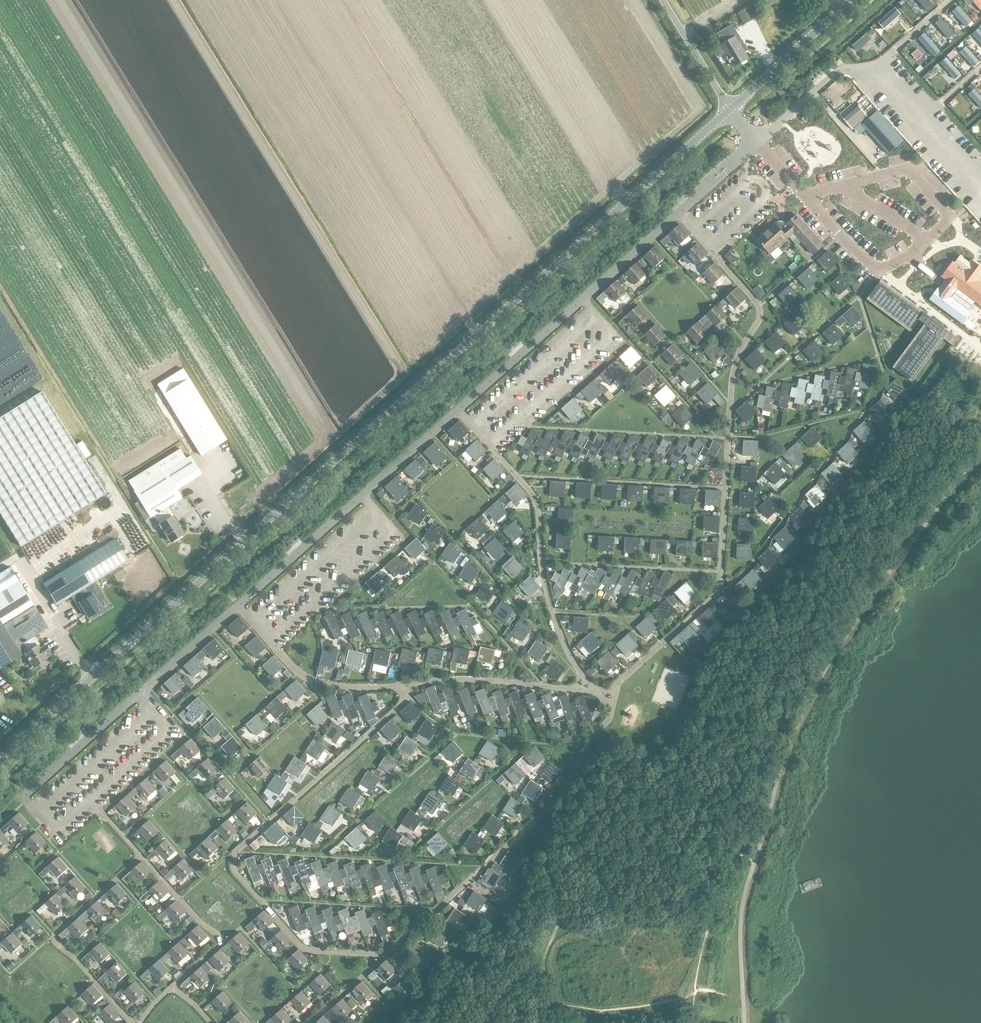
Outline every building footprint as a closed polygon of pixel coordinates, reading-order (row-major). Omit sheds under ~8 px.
[(930,0),(918,0),(928,12),(935,6),(930,0)] [(980,10),(980,0),(973,0),(980,10)] [(972,21),(958,5),(952,10),(966,26),(972,21)] [(737,12),(742,23),(755,17),(750,6),(737,12)] [(901,13),(895,7),(878,22),(883,28),(901,13)] [(954,33),(941,17),(935,23),(948,38),(954,33)] [(978,27),(972,33),(980,43),(980,30),(978,27)] [(734,28),(720,37),(721,38),(724,43),(721,45),(734,66),(748,58),(744,50),(747,48),(734,28)] [(871,38),(866,32),(851,45),(857,51),(871,38)] [(940,50),(924,32),(918,37),(934,56),(940,50)] [(979,61),(966,46),(960,51),(974,66),(979,61)] [(961,74),(946,57),(940,62),(955,79),(961,74)] [(974,88),(968,93),(980,108),(980,95),(974,88)] [(849,115),(844,119),(852,128),(857,124),(868,115),(865,111),(860,105),(849,115)] [(903,140),(876,110),(861,124),(888,154),(903,140)] [(801,118),(805,123),(812,116),(808,112),(801,118)] [(975,208),(972,211),(980,220),(980,214),(975,208)] [(775,224),(757,239),(770,253),(788,238),(795,246),(801,241),(813,254),(824,245),(797,215),(787,224),(785,221),(778,221),(775,224)] [(670,234),(661,242),(665,246),(670,242),(669,240),(672,237),(680,245),(691,235),(681,224),(670,234)] [(688,263),(692,259),(697,265),(708,254),(698,244),(683,257),(688,263)] [(657,246),(645,256),(655,267),(667,257),(657,246)] [(737,259),(729,251),(724,255),(731,264),(737,259)] [(828,251),(817,261),(828,272),(839,262),(828,251)] [(929,299),(936,304),(959,322),(963,324),(963,323),(972,312),(969,310),(975,301),(977,303),(980,306),(980,267),(972,260),(971,260),(971,259),(972,259),(971,259),(969,261),(960,255),(956,260),(954,262),(953,261),(952,261),(949,266),(942,276),(941,276),(945,279),(944,281),(939,287),(939,288),(938,287),(937,288),(929,299)] [(637,263),(626,274),(636,285),(647,274),(637,263)] [(716,263),(704,273),(696,280),(699,283),(707,276),(714,284),(726,274),(716,263)] [(809,268),(798,278),(808,290),(819,280),(813,272),(809,268)] [(842,273),(830,284),(840,295),(852,285),(842,273)] [(623,276),(618,280),(622,285),(627,281),(623,276)] [(600,296),(598,298),(603,305),(606,303),(604,300),(610,295),(616,302),(628,292),(622,285),(618,280),(606,291),(600,296)] [(881,280),(867,298),(910,331),(919,319),(925,324),(931,317),(881,280)] [(790,285),(778,295),(789,307),(800,297),(794,290),(790,285)] [(738,288),(727,298),(719,304),(722,308),(730,301),(737,309),(748,299),(738,288)] [(719,304),(707,315),(699,322),(702,325),(710,318),(717,326),(729,316),(719,304)] [(639,305),(628,315),(619,323),(621,326),(626,322),(626,323),(629,321),(628,321),(631,318),(638,327),(650,316),(639,305)] [(846,323),(847,321),(853,328),(864,318),(853,306),(836,322),(839,326),(845,322),(846,323)] [(796,314),(785,324),(795,336),(807,325),(796,314)] [(925,324),(893,367),(912,381),(943,339),(944,340),(946,339),(950,334),(943,329),(944,328),(931,317),(925,324)] [(699,322),(688,332),(698,343),(709,333),(699,322)] [(834,323),(823,333),(833,345),(845,335),(834,323)] [(657,325),(645,335),(655,346),(667,336),(657,325)] [(777,331),(765,342),(776,353),(787,343),(781,336),(777,331)] [(716,341),(705,351),(715,363),(726,353),(716,341)] [(815,341),(804,351),(814,362),(825,353),(818,345),(815,341)] [(674,344),(663,354),(672,365),(684,355),(674,344)] [(632,347),(621,357),(631,368),(642,358),(632,347)] [(758,349),(746,359),(756,370),(768,360),(758,349)] [(733,360),(729,355),(724,360),(728,365),(733,360)] [(600,374),(592,381),(597,386),(605,379),(610,385),(622,374),(612,363),(600,374)] [(691,363),(680,373),(691,385),(702,375),(691,363)] [(863,373),(857,372),(854,386),(869,390),(874,365),(864,363),(863,373)] [(649,366),(638,376),(648,387),(659,377),(649,366)] [(846,377),(841,375),(839,384),(838,390),(843,392),(852,393),(854,386),(857,372),(858,369),(848,367),(846,377)] [(183,369),(157,384),(201,455),(216,446),(226,439),(183,369)] [(838,390),(839,384),(841,375),(842,373),(832,371),(830,380),(825,380),(823,388),(828,390),(827,395),(837,397),(838,390)] [(809,383),(807,392),(813,393),(811,399),(813,400),(813,404),(814,406),(819,407),(820,401),(823,388),(825,380),(825,377),(816,375),(814,384),(809,383)] [(793,387),(791,396),(796,397),(795,403),(797,403),(796,409),(802,411),(804,405),(807,392),(809,383),(810,380),(800,378),(798,388),(793,387)] [(897,378),(886,388),(896,400),(907,390),(897,378)] [(581,391),(576,395),(580,400),(585,396),(592,403),(603,393),(593,382),(592,381),(581,391)] [(777,391),(775,400),(780,401),(779,407),(781,407),(780,411),(787,412),(788,408),(791,396),(793,387),(793,384),(784,382),(782,392),(777,391)] [(709,383),(697,393),(708,404),(714,399),(720,406),(725,402),(709,383)] [(604,385),(600,389),(604,394),(609,389),(608,389),(607,388),(604,385)] [(667,385),(655,395),(665,406),(677,396),(667,385)] [(775,400),(777,391),(777,388),(768,386),(766,396),(760,395),(758,407),(763,408),(763,410),(772,412),(775,400)] [(21,546),(105,493),(41,391),(0,417),(0,513),(21,546)] [(751,398),(747,401),(736,411),(747,422),(758,413),(751,405),(754,401),(751,398)] [(574,399),(563,409),(573,420),(577,416),(579,417),(583,414),(581,412),(584,410),(574,399)] [(881,399),(870,409),(880,421),(891,411),(881,399)] [(684,405),(673,415),(683,426),(694,416),(684,405)] [(666,411),(660,416),(664,421),(670,416),(666,411)] [(459,442),(471,431),(461,420),(449,431),(459,442)] [(865,420),(854,430),(864,442),(875,432),(865,420)] [(813,426),(802,437),(812,448),(824,437),(813,426)] [(521,452),(524,453),(522,457),(526,459),(528,456),(529,456),(536,445),(540,437),(541,434),(533,430),(528,438),(523,436),(519,444),(524,446),(521,452)] [(544,439),(540,437),(536,445),(541,447),(538,453),(540,454),(538,458),(543,461),(545,457),(546,457),(552,446),(556,438),(558,435),(549,430),(544,439)] [(561,440),(556,438),(552,446),(557,448),(554,454),(557,455),(555,459),(559,462),(561,458),(562,458),(568,447),(573,439),(574,436),(566,432),(561,440)] [(577,441),(573,439),(568,447),(573,449),(570,455),(573,456),(571,460),(576,462),(578,459),(579,459),(585,448),(590,440),(591,437),(582,433),(577,441)] [(594,442),(590,440),(585,448),(590,450),(587,456),(590,458),(588,461),(592,463),(594,460),(595,460),(601,449),(606,441),(607,438),(599,434),(594,442)] [(604,457),(606,458),(604,462),(609,464),(611,460),(612,461),(618,450),(623,442),(624,439),(615,435),(610,443),(606,441),(601,449),(607,451),(604,457)] [(620,458),(623,459),(621,463),(625,465),(627,462),(628,462),(635,451),(639,443),(640,440),(632,436),(627,444),(623,442),(618,450),(623,452),(620,458)] [(637,459),(639,460),(637,464),(642,466),(644,463),(645,463),(651,452),(651,451),(655,443),(656,444),(657,441),(648,437),(643,445),(639,443),(635,451),(640,453),(637,459)] [(651,451),(651,452),(656,454),(653,460),(656,461),(654,465),(658,467),(660,464),(661,464),(668,452),(672,445),(673,442),(665,438),(660,446),(656,444),(655,443),(651,451)] [(668,452),(673,455),(670,461),(672,462),(670,466),(675,468),(677,465),(678,466),(684,454),(689,446),(690,443),(681,439),(677,447),(672,445),(668,452)] [(477,461),(488,451),(478,440),(467,450),(477,461)] [(686,462),(689,463),(687,467),(691,469),(693,466),(694,467),(701,455),(705,447),(707,445),(698,440),(693,448),(689,446),(684,454),(689,456),(686,462)] [(744,440),(743,456),(758,456),(759,441),(744,440)] [(703,463),(705,464),(703,468),(708,470),(710,467),(711,468),(723,446),(715,441),(710,450),(705,447),(701,455),(706,458),(703,463)] [(449,456),(446,453),(436,442),(424,452),(437,466),(449,456)] [(849,442),(838,452),(849,463),(859,453),(849,442)] [(794,444),(783,455),(794,466),(805,455),(794,444)] [(178,450),(128,481),(140,500),(135,504),(145,520),(150,517),(154,515),(168,506),(181,498),(175,488),(201,472),(190,455),(183,459),(178,450)] [(417,459),(405,469),(409,474),(415,481),(420,477),(421,478),(423,476),(425,479),(430,474),(427,470),(425,469),(417,459)] [(494,480),(505,470),(496,459),(484,469),(494,480)] [(776,462),(765,473),(776,484),(787,474),(776,462)] [(833,463),(822,473),(832,484),(843,475),(833,463)] [(742,466),(742,482),(756,482),(757,467),(742,466)] [(397,477),(385,487),(395,498),(398,501),(409,491),(407,488),(400,481),(397,477)] [(551,481),(550,496),(565,497),(566,488),(566,482),(551,481)] [(577,482),(576,498),(591,498),(592,488),(592,483),(577,482)] [(517,505),(529,495),(518,483),(507,493),(517,505)] [(603,484),(602,499),(617,500),(618,490),(618,485),(603,484)] [(814,508),(817,506),(828,496),(818,484),(807,494),(810,497),(807,500),(814,508)] [(629,485),(628,501),(643,502),(644,493),(644,486),(629,485)] [(655,487),(654,502),(669,503),(670,494),(670,488),(655,487)] [(681,489),(680,504),(695,505),(696,489),(681,489)] [(706,490),(705,505),(721,506),(722,491),(706,490)] [(741,492),(740,507),(755,508),(756,493),(741,492)] [(770,497),(759,507),(769,518),(781,508),(770,497)] [(498,522),(509,512),(498,501),(487,511),(498,522)] [(421,525),(429,512),(416,504),(408,516),(421,525)] [(801,505),(790,515),(801,527),(812,517),(801,505)] [(178,523),(168,506),(154,515),(170,541),(183,533),(177,523),(178,523)] [(560,507),(559,523),(574,524),(575,508),(560,507)] [(705,516),(704,531),(720,532),(720,517),(705,516)] [(478,539),(489,529),(479,518),(468,528),(478,539)] [(740,518),(739,533),(754,534),(755,518),(740,518)] [(514,542),(526,532),(516,521),(504,531),(514,542)] [(438,544),(446,531),(434,523),(426,536),(438,544)] [(778,540),(773,544),(780,552),(785,548),(795,539),(785,527),(774,536),(778,540)] [(558,533),(557,548),(572,549),(573,534),(558,533)] [(599,536),(598,551),(614,552),(614,543),(615,537),(599,536)] [(496,559),(507,549),(496,537),(485,547),(496,559)] [(625,537),(625,552),(640,553),(640,545),(641,538),(625,537)] [(115,538),(98,549),(76,562),(43,583),(57,604),(72,595),(75,600),(77,599),(79,602),(77,604),(81,611),(84,609),(88,616),(101,608),(93,595),(98,592),(99,592),(100,591),(94,581),(128,560),(115,538)] [(417,559),(428,549),(418,538),(407,547),(417,559)] [(651,539),(651,554),(666,555),(667,540),(651,539)] [(677,540),(676,555),(692,556),(693,546),(693,541),(677,540)] [(703,542),(702,557),(718,558),(719,543),(703,542)] [(456,563),(464,551),(451,543),(443,555),(456,563)] [(738,544),(737,559),(752,560),(753,544),(738,544)] [(765,573),(769,569),(780,559),(770,548),(759,558),(762,562),(758,565),(765,573)] [(397,555),(385,565),(395,576),(401,571),(404,575),(410,569),(397,555)] [(513,578),(524,568),(514,556),(503,566),(513,578)] [(472,583),(481,570),(468,562),(460,575),(472,583)] [(24,612),(23,611),(33,604),(10,566),(0,572),(0,620),(4,625),(24,612)] [(557,572),(553,580),(558,583),(555,588),(554,590),(554,592),(561,596),(563,593),(566,588),(574,573),(575,571),(567,566),(562,575),(557,572)] [(582,587),(583,587),(590,574),(591,571),(583,567),(578,576),(574,573),(566,588),(569,590),(570,588),(578,593),(582,587)] [(590,574),(583,587),(596,594),(602,582),(607,574),(608,572),(600,568),(597,572),(592,570),(591,571),(590,574)] [(604,590),(606,592),(603,598),(608,600),(611,595),(613,595),(615,592),(623,576),(625,573),(616,569),(612,577),(607,574),(602,582),(607,585),(604,590)] [(623,576),(615,592),(618,594),(620,591),(621,592),(623,593),(622,595),(623,595),(619,602),(623,604),(627,598),(628,598),(629,596),(633,590),(640,577),(641,574),(633,569),(628,578),(623,576)] [(640,577),(633,590),(638,593),(646,597),(652,585),(656,577),(658,575),(650,570),(645,579),(640,577)] [(743,579),(734,587),(736,591),(742,585),(743,586),(747,584),(753,591),(764,581),(753,570),(743,579)] [(654,593),(656,594),(654,599),(661,603),(663,598),(662,598),(674,576),(666,571),(661,580),(656,577),(652,585),(657,588),(654,593)] [(378,572),(366,583),(376,594),(388,583),(378,572)] [(531,597),(542,587),(531,575),(520,586),(531,597)] [(490,603),(498,590),(485,582),(477,594),(490,603)] [(687,582),(676,592),(685,603),(687,605),(695,598),(693,597),(697,593),(687,582)] [(728,589),(717,600),(727,611),(733,606),(734,608),(740,603),(728,589)] [(671,595),(668,598),(674,605),(677,603),(671,595)] [(678,610),(673,605),(668,599),(656,609),(666,620),(678,610)] [(508,621),(515,609),(502,601),(495,613),(508,621)] [(0,620),(0,668),(25,652),(33,666),(46,658),(46,657),(51,654),(45,645),(40,648),(38,645),(39,644),(34,635),(47,627),(34,606),(24,612),(4,625),(0,620)] [(709,607),(698,617),(707,628),(719,618),(709,607)] [(450,608),(442,612),(443,615),(447,623),(453,635),(455,638),(460,636),(458,632),(461,631),(459,625),(461,624),(463,623),(459,615),(454,617),(450,608)] [(466,608),(458,612),(459,615),(463,623),(469,634),(477,630),(478,632),(484,630),(476,614),(471,617),(466,608)] [(408,613),(410,616),(414,624),(417,630),(422,640),(426,638),(424,634),(428,631),(426,626),(430,624),(426,616),(421,618),(417,609),(408,613)] [(434,609),(425,613),(426,616),(430,624),(436,636),(440,643),(445,640),(441,633),(445,631),(442,625),(447,623),(443,615),(438,617),(434,609)] [(375,615),(376,617),(381,625),(388,641),(392,638),(390,635),(395,633),(392,627),(397,625),(393,617),(388,619),(384,610),(375,615)] [(401,610),(391,614),(393,617),(397,625),(405,640),(409,638),(407,634),(417,630),(414,624),(410,616),(405,618),(401,610)] [(342,616),(343,618),(348,626),(355,641),(360,639),(358,636),(362,634),(359,628),(364,626),(360,617),(355,620),(351,611),(342,616)] [(359,615),(360,617),(364,626),(372,641),(376,639),(374,635),(378,633),(376,628),(381,625),(376,617),(371,619),(367,611),(359,615)] [(342,629),(348,626),(343,618),(338,620),(334,612),(325,616),(336,638),(345,634),(342,629)] [(575,616),(574,632),(589,633),(590,617),(575,616)] [(648,616),(637,627),(646,638),(658,627),(653,621),(648,616)] [(239,638),(251,628),(241,617),(229,627),(239,638)] [(525,641),(533,629),(520,621),(512,633),(525,641)] [(689,624),(670,642),(674,646),(681,640),(683,642),(684,641),(688,647),(700,636),(689,624)] [(587,657),(591,653),(603,643),(592,631),(576,646),(579,649),(580,649),(587,657)] [(629,634),(617,644),(627,655),(632,651),(634,653),(641,647),(638,645),(629,634)] [(256,657),(268,647),(258,635),(246,646),(256,657)] [(205,648),(197,655),(202,661),(209,654),(215,660),(226,650),(216,638),(205,648)] [(542,660),(544,657),(550,648),(537,640),(529,652),(542,660)] [(475,651),(474,656),(478,657),(477,661),(492,664),(496,649),(480,646),(479,652),(475,651)] [(442,665),(445,650),(430,647),(427,662),(442,665)] [(468,665),(471,650),(456,647),(452,661),(468,665)] [(615,647),(611,651),(615,656),(619,652),(615,647)] [(395,659),(400,661),(400,662),(415,666),(419,652),(403,648),(402,654),(396,653),(395,659)] [(389,667),(392,652),(376,649),(373,663),(389,667)] [(319,667),(317,672),(323,674),(324,668),(325,668),(326,666),(327,666),(335,668),(338,653),(323,650),(319,664),(319,667)] [(340,662),(347,664),(362,667),(365,653),(350,650),(348,655),(342,654),(340,662)] [(609,651),(598,662),(607,672),(612,668),(614,671),(618,668),(616,665),(619,662),(609,651)] [(197,655),(185,666),(195,677),(207,667),(202,661),(197,655)] [(274,677),(286,666),(276,655),(264,666),(274,677)] [(554,659),(546,672),(559,680),(567,667),(554,659)] [(594,664),(591,666),(585,671),(590,677),(596,672),(594,670),(597,668),(594,664)] [(176,694),(187,684),(177,672),(166,683),(176,694)] [(297,702),(308,692),(297,680),(286,690),(297,702)] [(422,705),(431,701),(435,711),(443,708),(444,711),(450,708),(444,692),(439,694),(436,685),(426,689),(427,690),(414,696),(422,705)] [(443,689),(444,692),(450,708),(453,717),(459,714),(457,710),(460,709),(458,703),(464,701),(461,693),(456,695),(452,686),(443,689)] [(459,690),(461,693),(464,701),(468,714),(477,710),(475,705),(480,703),(477,694),(472,696),(469,687),(459,690)] [(476,691),(477,694),(480,703),(485,715),(499,709),(493,695),(489,697),(485,688),(476,691)] [(502,689),(492,693),(493,695),(499,709),(502,716),(504,723),(510,721),(507,714),(510,713),(508,706),(513,704),(510,696),(506,698),(502,689)] [(518,690),(509,693),(510,696),(513,704),(518,717),(521,724),(527,721),(524,715),(527,713),(525,708),(530,706),(527,697),(522,699),(518,690)] [(281,700),(287,695),(283,691),(277,696),(281,700)] [(526,695),(527,697),(530,706),(536,722),(540,720),(539,717),(544,715),(542,709),(547,707),(543,698),(539,700),(535,691),(526,695)] [(342,709),(348,707),(344,699),(340,701),(336,692),(326,695),(335,719),(345,715),(342,709)] [(542,696),(543,698),(547,707),(552,719),(565,713),(560,700),(555,702),(551,692),(542,696)] [(343,696),(344,699),(348,707),(352,719),(361,716),(359,710),(364,708),(361,700),(356,702),(352,693),(343,696)] [(568,693),(559,697),(560,700),(565,713),(568,720),(570,724),(575,722),(573,718),(576,717),(574,711),(580,709),(577,701),(572,703),(568,693)] [(360,697),(361,700),(364,708),(369,720),(377,717),(375,711),(381,709),(378,701),(373,703),(369,694),(360,697)] [(575,698),(577,701),(580,709),(585,721),(593,718),(591,712),(597,710),(596,709),(599,708),(596,701),(593,702),(593,701),(588,703),(584,694),(575,698)] [(187,707),(179,715),(182,719),(188,714),(194,722),(195,722),(203,715),(203,714),(209,708),(199,697),(187,707)] [(267,707),(258,714),(262,717),(264,715),(266,717),(272,723),(277,719),(288,709),(278,697),(267,707)] [(411,723),(422,713),(412,702),(401,712),(411,723)] [(318,726),(329,716),(319,704),(307,714),(318,726)] [(258,714),(247,724),(258,736),(269,726),(262,717),(258,714)] [(215,738),(222,732),(223,733),(222,734),(227,740),(232,736),(226,729),(227,728),(217,717),(205,727),(215,738)] [(426,718),(417,732),(430,740),(439,726),(426,718)] [(392,740),(403,730),(393,719),(381,729),(392,740)] [(338,743),(346,729),(334,721),(325,735),(338,743)] [(276,722),(270,728),(274,733),(281,727),(276,722)] [(573,734),(558,740),(559,743),(577,744),(573,734)] [(407,735),(398,749),(410,757),(419,744),(407,735)] [(233,758),(244,748),(234,736),(222,747),(233,758)] [(175,760),(184,752),(191,760),(202,750),(192,738),(171,757),(175,760)] [(315,739),(306,752),(319,760),(327,747),(315,739)] [(453,762),(465,752),(454,740),(443,750),(453,762)] [(492,761),(501,749),(489,740),(480,753),(492,761)] [(535,767),(544,760),(547,757),(536,745),(525,756),(535,767)] [(388,753),(380,766),(392,774),(401,761),(388,753)] [(247,773),(252,769),(260,778),(271,768),(261,756),(244,770),(247,773)] [(300,777),(308,764),(296,756),(287,769),(300,777)] [(473,779),(477,773),(480,775),(485,768),(478,764),(480,761),(475,758),(474,760),(469,757),(460,770),(473,779)] [(191,779),(201,771),(208,779),(219,769),(209,758),(188,776),(191,779)] [(166,782),(177,772),(167,760),(156,770),(166,782)] [(543,775),(544,776),(555,783),(564,770),(551,762),(543,775)] [(516,784),(527,774),(517,763),(506,773),(516,784)] [(373,792),(381,778),(369,770),(360,784),(373,792)] [(286,780),(290,774),(284,771),(281,776),(286,780)] [(457,773),(454,778),(460,782),(463,777),(457,773)] [(281,795),(289,782),(277,774),(268,787),(281,795)] [(453,796),(462,783),(449,775),(441,788),(453,796)] [(500,784),(505,779),(502,775),(496,780),(500,784)] [(209,799),(218,790),(225,798),(236,788),(226,777),(206,795),(209,799)] [(148,778),(129,795),(132,798),(139,791),(147,799),(158,789),(148,778)] [(555,795),(550,792),(532,779),(523,792),(536,800),(541,793),(547,796),(552,800),(555,795)] [(170,790),(165,784),(158,789),(164,796),(170,790)] [(350,788),(341,801),(353,809),(357,803),(361,805),(366,798),(350,788)] [(431,792),(422,805),(435,813),(439,807),(441,808),(445,801),(443,800),(431,792)] [(139,806),(132,798),(129,795),(117,805),(127,816),(139,806)] [(512,797),(504,809),(516,818),(525,805),(512,797)] [(247,823),(258,813),(248,802),(237,812),(247,823)] [(296,805),(284,816),(294,827),(306,817),(296,805)] [(334,826),(343,813),(331,805),(322,818),(334,826)] [(411,809),(402,822),(415,831),(418,825),(420,827),(423,823),(421,821),(424,818),(411,809)] [(376,831),(387,821),(377,810),(365,820),(376,831)] [(0,830),(4,834),(7,831),(6,829),(11,825),(19,833),(30,823),(20,812),(3,827),(0,830)] [(497,835),(505,822),(493,814),(484,827),(497,835)] [(212,839),(221,832),(228,840),(238,830),(229,819),(209,836),(212,839)] [(149,841),(160,831),(150,820),(139,830),(149,841)] [(315,844),(323,830),(311,822),(302,836),(315,844)] [(275,823),(265,832),(275,844),(277,842),(280,846),(288,839),(285,835),(286,835),(275,823)] [(368,839),(362,831),(364,829),(360,825),(346,837),(357,849),(368,839)] [(244,837),(248,833),(243,827),(238,831),(244,837)] [(392,827),(383,840),(395,848),(401,840),(412,847),(415,842),(404,835),(401,833),(398,830),(392,827)] [(0,830),(0,850),(10,841),(4,834),(0,830)] [(478,852),(486,840),(474,831),(465,844),(478,852)] [(36,853),(47,843),(37,832),(26,842),(36,853)] [(431,844),(426,848),(435,857),(439,853),(450,843),(440,832),(428,842),(431,844)] [(205,859),(208,857),(219,847),(209,836),(189,854),(192,858),(199,851),(205,859)] [(147,857),(150,860),(156,854),(157,855),(160,853),(166,860),(177,850),(167,839),(147,857)] [(255,840),(250,845),(254,850),(260,846),(255,840)] [(514,871),(522,859),(509,850),(501,863),(514,871)] [(262,883),(261,880),(263,879),(261,873),(266,871),(263,863),(258,865),(254,855),(246,859),(256,885),(262,883)] [(42,877),(51,869),(58,877),(70,867),(60,856),(39,874),(42,877)] [(271,857),(262,860),(263,863),(266,871),(271,883),(275,882),(280,880),(285,878),(279,864),(275,866),(271,857)] [(278,861),(279,864),(285,878),(289,887),(293,886),(291,882),(296,880),(294,875),(299,873),(296,865),(291,867),(287,857),(278,861)] [(165,876),(167,879),(176,872),(183,879),(195,869),(185,858),(165,876)] [(304,859),(295,863),(296,865),(299,873),(304,886),(308,884),(313,882),(318,880),(316,874),(313,866),(312,866),(311,863),(306,865),(304,859)] [(320,859),(311,863),(312,866),(313,866),(316,874),(318,880),(321,886),(323,892),(328,890),(326,884),(330,883),(331,887),(336,885),(329,867),(324,869),(320,859)] [(327,864),(329,867),(336,885),(337,887),(346,883),(346,885),(351,883),(345,868),(341,870),(337,860),(327,864)] [(126,882),(134,874),(141,882),(152,872),(142,861),(122,878),(126,882)] [(344,865),(345,868),(351,883),(354,891),(358,890),(357,887),(362,885),(360,879),(365,877),(362,869),(357,871),(353,862),(344,865)] [(495,862),(491,868),(499,873),(503,867),(495,862)] [(361,866),(362,869),(365,877),(370,889),(383,884),(378,870),(374,872),(370,863),(361,866)] [(386,863),(377,867),(378,870),(383,884),(386,890),(387,894),(392,893),(391,888),(395,887),(392,881),(398,879),(394,871),(390,873),(386,863)] [(403,864),(393,868),(394,871),(398,879),(404,894),(407,902),(410,900),(407,893),(406,889),(411,887),(416,885),(411,872),(406,874),(403,864)] [(410,869),(411,872),(416,885),(419,892),(428,889),(425,883),(431,881),(427,873),(423,874),(419,865),(410,869)] [(426,870),(427,873),(431,881),(437,896),(440,894),(439,891),(444,889),(442,883),(447,881),(444,874),(439,876),(436,866),(426,870)] [(490,867),(482,880),(478,878),(474,884),(480,888),(484,882),(495,889),(503,876),(499,873),(491,868),(490,867)] [(76,876),(57,893),(60,896),(68,889),(70,891),(68,892),(73,898),(86,887),(76,876)] [(148,890),(140,898),(143,902),(151,894),(153,896),(152,897),(156,902),(158,901),(169,891),(160,880),(148,890)] [(274,893),(279,891),(276,882),(270,884),(274,893)] [(107,893),(98,900),(101,903),(110,895),(117,904),(128,894),(118,883),(107,893)] [(488,906),(485,904),(489,899),(475,890),(467,903),(484,914),(488,906)] [(93,895),(90,891),(84,896),(87,900),(93,895)] [(40,914),(49,906),(56,914),(67,904),(57,893),(37,911),(40,914)] [(462,906),(466,900),(460,896),(456,902),(462,906)] [(79,918),(82,921),(90,913),(97,921),(108,911),(98,900),(79,918)] [(166,910),(157,917),(160,921),(169,913),(175,921),(187,911),(177,900),(168,908),(166,910)] [(298,905),(289,908),(299,935),(303,933),(302,930),(307,928),(312,926),(307,912),(302,914),(298,905)] [(315,906),(306,909),(307,912),(312,926),(315,932),(317,939),(322,937),(320,930),(323,929),(329,927),(324,913),(319,915),(315,906)] [(337,935),(336,932),(340,930),(346,928),(340,914),(335,916),(332,907),(322,910),(324,913),(329,927),(332,933),(334,941),(337,940),(335,936),(337,935)] [(469,916),(468,915),(469,913),(462,908),(461,910),(456,907),(448,920),(461,929),(469,916)] [(348,908),(339,911),(340,914),(346,928),(348,934),(351,941),(356,939),(353,932),(362,929),(356,915),(351,917),(348,908)] [(371,926),(376,924),(373,916),(368,918),(365,909),(355,912),(356,915),(362,929),(366,938),(370,937),(368,934),(373,932),(371,926)] [(388,942),(386,938),(385,934),(390,932),(388,927),(394,925),(390,916),(385,919),(381,909),(372,913),(373,916),(376,924),(382,939),(384,943),(388,942)] [(254,920),(246,927),(249,931),(257,924),(264,931),(275,921),(265,910),(254,920)] [(13,932),(16,935),(24,928),(31,936),(42,926),(32,915),(13,932)] [(188,925),(194,919),(190,915),(184,921),(188,925)] [(62,939),(71,931),(78,938),(89,929),(82,921),(79,918),(59,935),(62,939)] [(198,945),(209,935),(199,924),(188,934),(198,945)] [(441,946),(450,933),(451,931),(441,924),(439,926),(437,925),(428,937),(441,946)] [(271,940),(263,947),(268,952),(273,946),(275,944),(281,951),(292,941),(282,929),(271,940)] [(5,945),(12,953),(23,943),(16,935),(13,932),(0,944),(0,949),(5,945)] [(239,953),(250,943),(240,932),(210,959),(220,970),(231,960),(224,952),(232,945),(239,953)] [(263,947),(269,941),(265,937),(259,942),(263,947)] [(87,960),(93,955),(100,963),(110,953),(101,942),(84,957),(87,960)] [(169,952),(161,959),(164,963),(172,956),(178,963),(189,953),(184,946),(180,942),(169,952)] [(422,963),(430,951),(417,942),(409,955),(422,963)] [(298,970),(309,960),(299,949),(288,959),(298,970)] [(105,967),(108,970),(118,961),(115,958),(105,967)] [(6,964),(10,969),(15,965),(11,959),(6,964)] [(143,980),(152,972),(159,980),(170,970),(164,963),(161,959),(140,977),(143,980)] [(386,980),(397,970),(387,959),(368,976),(370,979),(379,972),(386,980)] [(107,976),(110,974),(117,982),(128,973),(118,961),(98,979),(101,983),(108,977),(107,976)] [(176,975),(182,971),(179,966),(173,970),(176,975)] [(201,966),(190,976),(181,984),(185,988),(194,980),(200,987),(212,977),(201,966)] [(320,995),(331,984),(321,973),(310,983),(320,995)] [(403,999),(414,989),(404,978),(393,988),(403,999)] [(361,1001),(372,992),(363,980),(351,990),(361,1001)] [(124,1001),(129,996),(134,1002),(145,992),(136,981),(116,998),(121,1003),(123,1000),(124,1001)] [(93,1004),(104,995),(94,983),(83,993),(93,1004)] [(122,988),(113,996),(116,998),(124,990),(122,988)] [(302,990),(291,1000),(288,1003),(290,1006),(293,1003),(301,1012),(312,1002),(302,990)] [(222,1012),(234,1002),(224,991),(212,1001),(222,1012)] [(342,1019),(353,1009),(343,998),(324,1015),(327,1019),(335,1012),(342,1019)] [(319,1000),(314,1005),(319,1010),(324,1005),(319,1000)] [(121,1014),(111,1003),(100,1013),(110,1022),(111,1022),(121,1014)] [(58,1015),(50,1022),(56,1022),(61,1018),(65,1022),(72,1022),(80,1016),(70,1005),(58,1015)] [(128,1011),(132,1016),(138,1011),(133,1006),(128,1011)] [(266,1022),(288,1022),(292,1020),(282,1008),(271,1018),(266,1022)] [(251,1021),(241,1010),(226,1022),(249,1022),(251,1021)]
